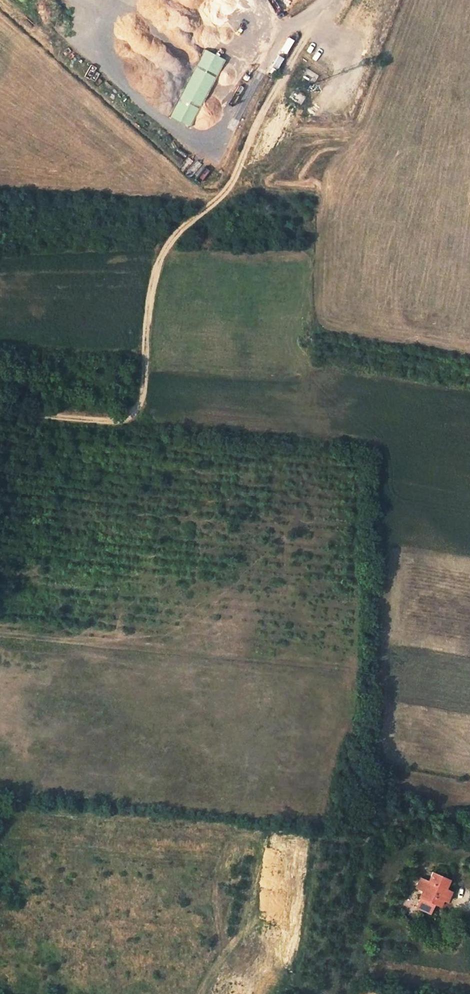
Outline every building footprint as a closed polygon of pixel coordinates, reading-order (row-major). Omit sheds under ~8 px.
[(171,117),(191,126),(225,59),(205,49),(171,117)] [(437,867),(420,867),(420,877),(411,877),(411,889),(418,889),(418,896),(421,896),(426,901),(426,906),(434,906),(434,896),(440,896),(440,889),(440,885),(443,885),(443,877),(438,877),(437,867)]
